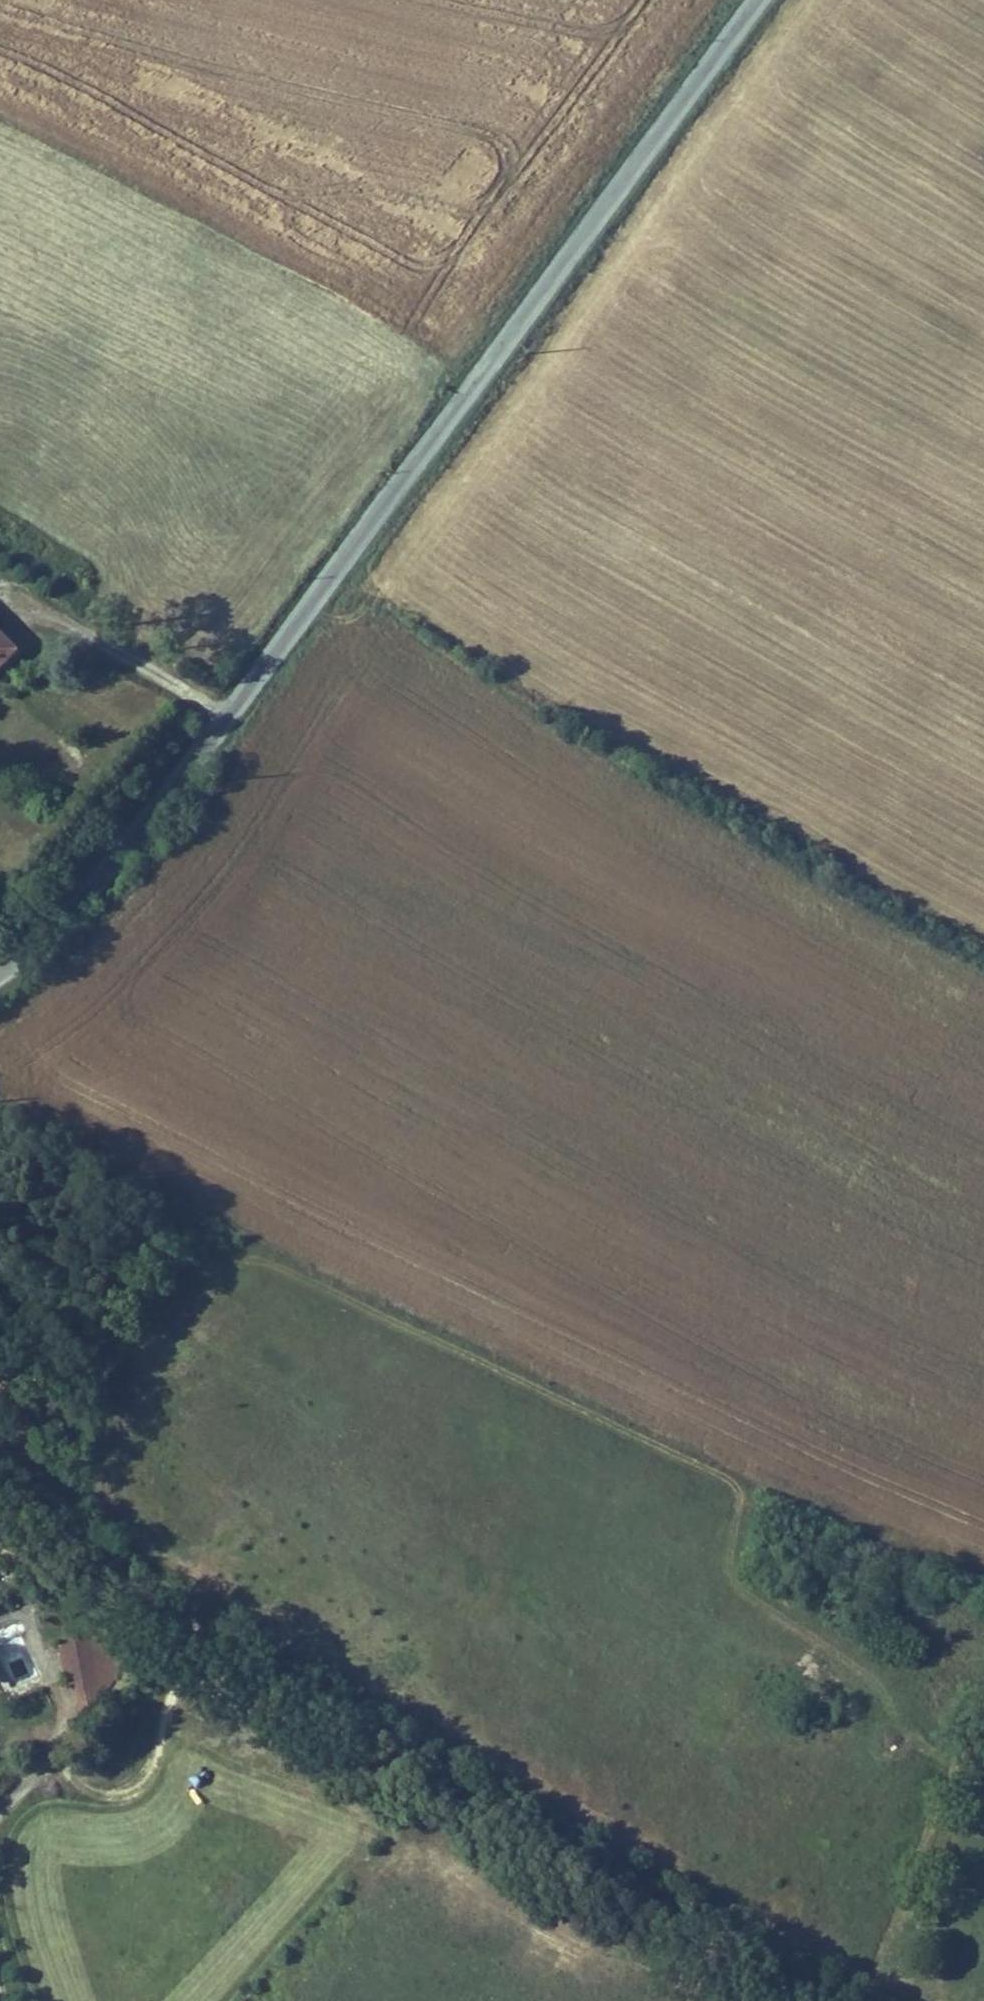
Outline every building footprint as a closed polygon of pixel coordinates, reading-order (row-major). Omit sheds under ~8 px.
[(25,638),(4,620),(0,616),(0,664),(25,638)] [(39,1674),(15,1618),(0,1625),(0,1660),(11,1685),(39,1674)] [(77,1710),(121,1697),(102,1634),(58,1647),(77,1710)]
